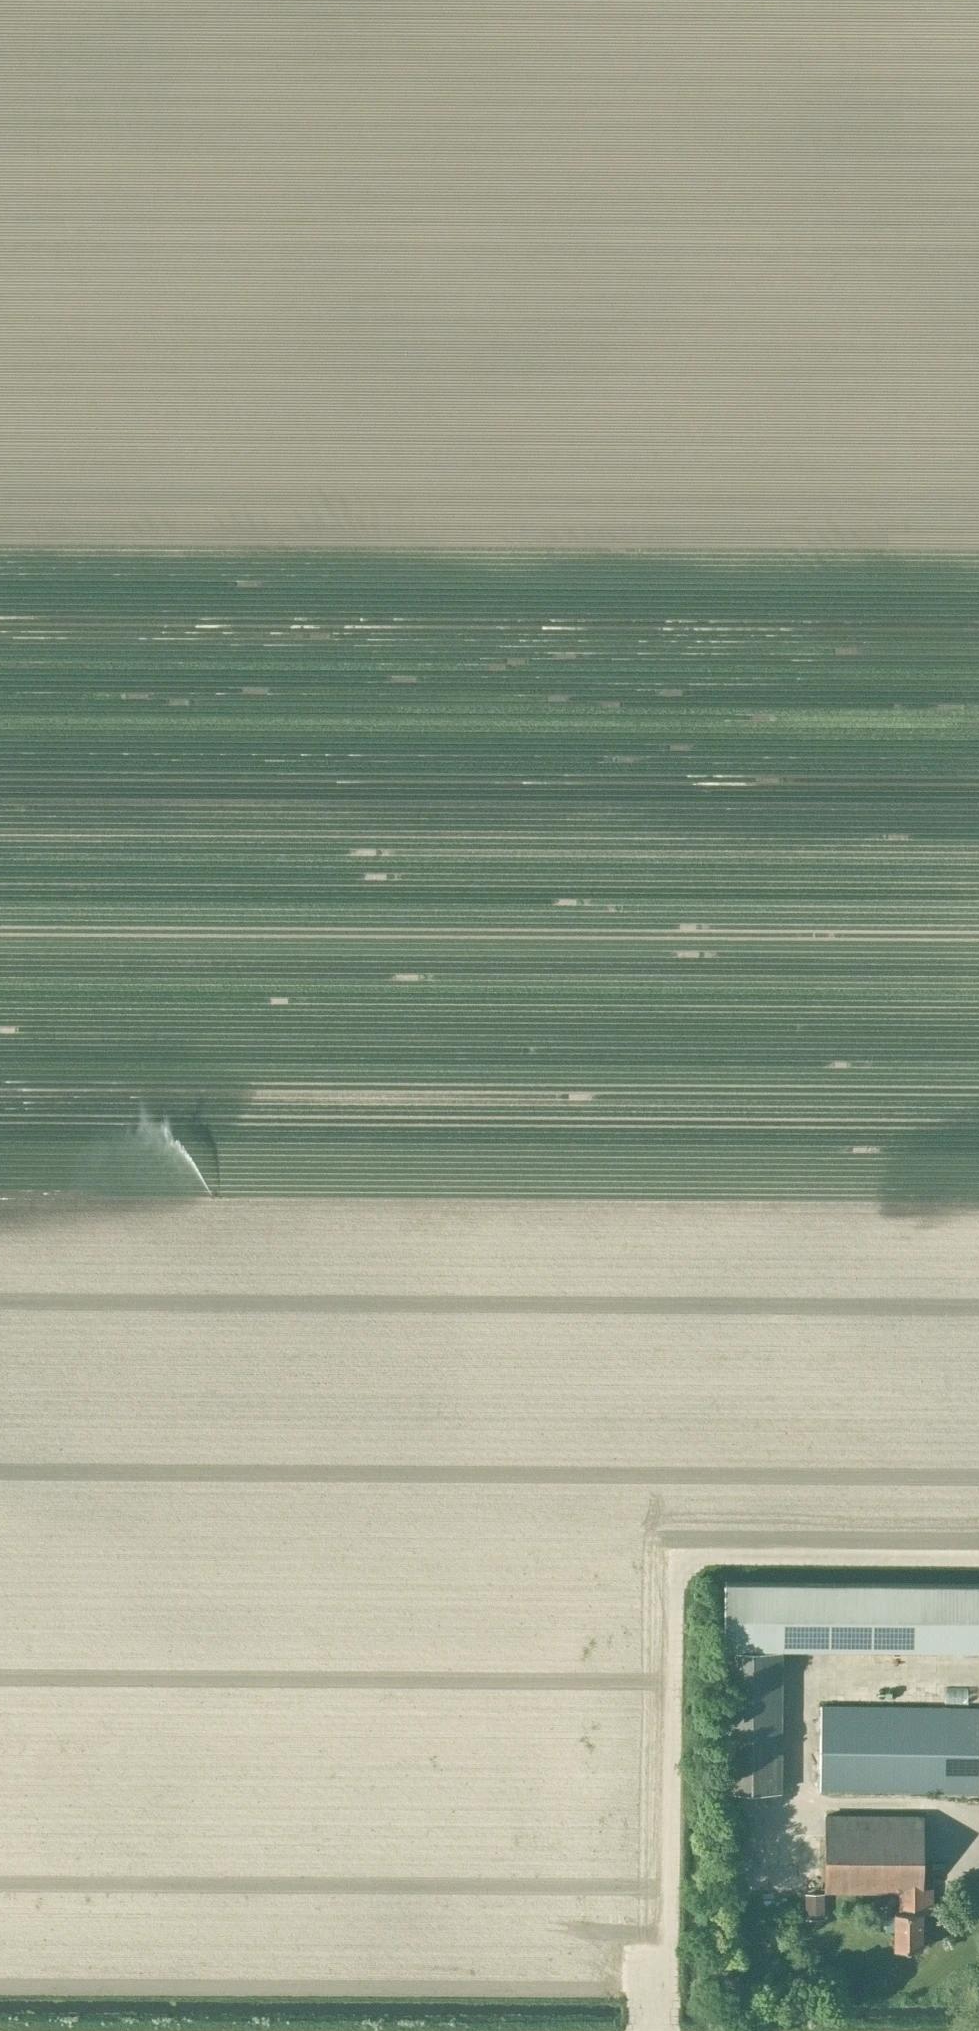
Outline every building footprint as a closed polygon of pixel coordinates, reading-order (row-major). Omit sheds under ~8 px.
[(724,1643),(978,1646),(978,1582),(724,1579),(724,1643)] [(725,1647),(723,1788),(780,1789),(782,1647),(725,1647)] [(818,1788),(978,1791),(978,1705),(820,1703),(818,1788)] [(921,1893),(921,1889),(922,1814),(825,1813),(825,1888),(899,1889),(898,1909),(894,1909),(894,1945),(920,1945),(921,1910),(931,1910),(931,1893),(921,1893)] [(805,1892),(805,1917),(824,1917),(824,1892),(805,1892)]
